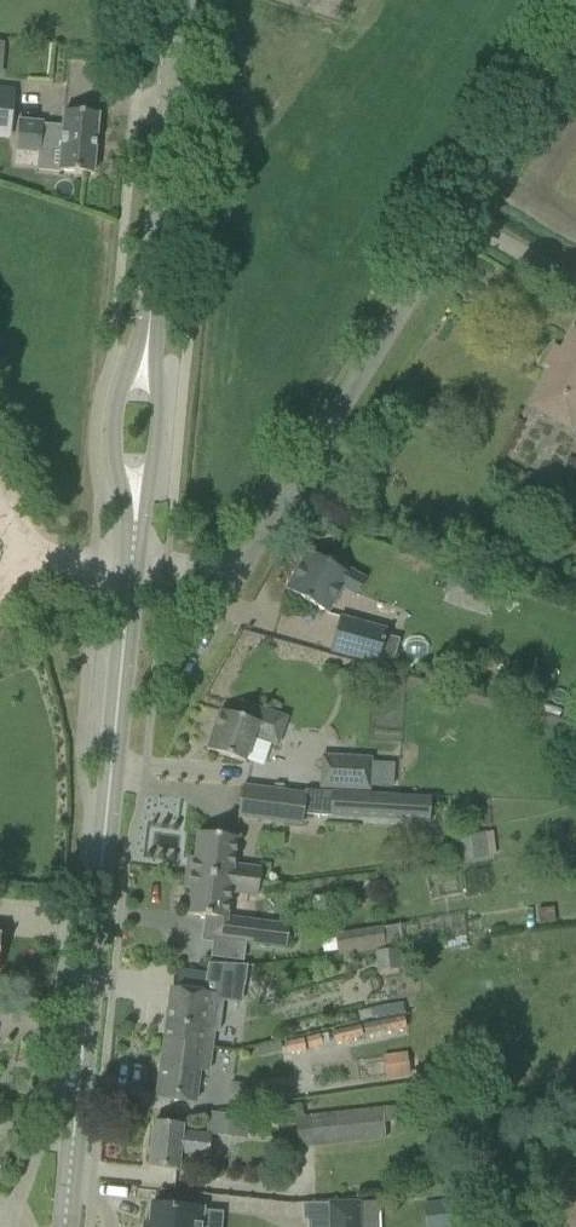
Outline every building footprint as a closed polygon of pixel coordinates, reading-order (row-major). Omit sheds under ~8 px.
[(9,136),(14,90),(0,89),(0,135),(9,136)] [(58,171),(93,174),(98,115),(64,111),(62,127),(42,126),(42,123),(19,120),(16,150),(40,152),(40,148),(60,150),(58,171)] [(530,405),(551,417),(571,428),(575,419),(575,358),(554,345),(542,365),(550,370),(530,405)] [(285,590),(327,613),(342,588),(356,595),(365,579),(335,563),(333,566),(306,552),(285,590)] [(330,652),(377,664),(386,630),(340,617),(330,652)] [(276,745),(285,717),(241,703),(237,716),(219,710),(206,748),(246,762),(254,738),(276,745)] [(321,788),(369,790),(372,757),(322,755),(321,788)] [(242,786),(238,817),(300,825),(302,815),(304,794),(242,786)] [(428,822),(429,798),(304,790),(304,794),(302,815),(428,822)] [(187,866),(186,873),(258,882),(260,869),(233,866),(236,838),(222,836),(198,833),(194,860),(191,859),(190,867),(187,866)] [(477,834),(459,837),(462,859),(480,856),(477,834)] [(258,882),(186,873),(185,877),(192,878),(187,915),(211,918),(209,937),(285,947),(288,926),(226,918),(229,892),(256,896),(258,882)] [(339,955),(400,945),(396,926),(336,936),(339,955)] [(396,948),(376,950),(378,970),(398,968),(396,948)] [(245,984),(247,965),(208,964),(206,974),(202,973),(178,970),(175,988),(171,988),(156,1098),(180,1101),(194,1103),(199,1071),(207,1072),(210,1049),(218,994),(224,993),(225,982),(245,984)] [(397,1003),(353,1008),(355,1026),(326,1029),(327,1042),(401,1034),(397,1003)] [(406,1053),(383,1057),(386,1078),(409,1075),(406,1053)] [(383,1139),(382,1122),(403,1119),(401,1107),(381,1109),(294,1118),(298,1150),(383,1139)] [(245,1134),(247,1120),(209,1116),(208,1131),(245,1134)] [(181,1132),(182,1125),(153,1122),(149,1166),(178,1169),(179,1153),(208,1156),(210,1135),(181,1132)] [(451,1226),(456,1226),(467,1226),(464,1200),(448,1202),(451,1226)] [(329,1226),(358,1226),(358,1202),(329,1203),(329,1226)] [(202,1209),(151,1204),(149,1224),(143,1224),(143,1226),(200,1226),(202,1209)]
